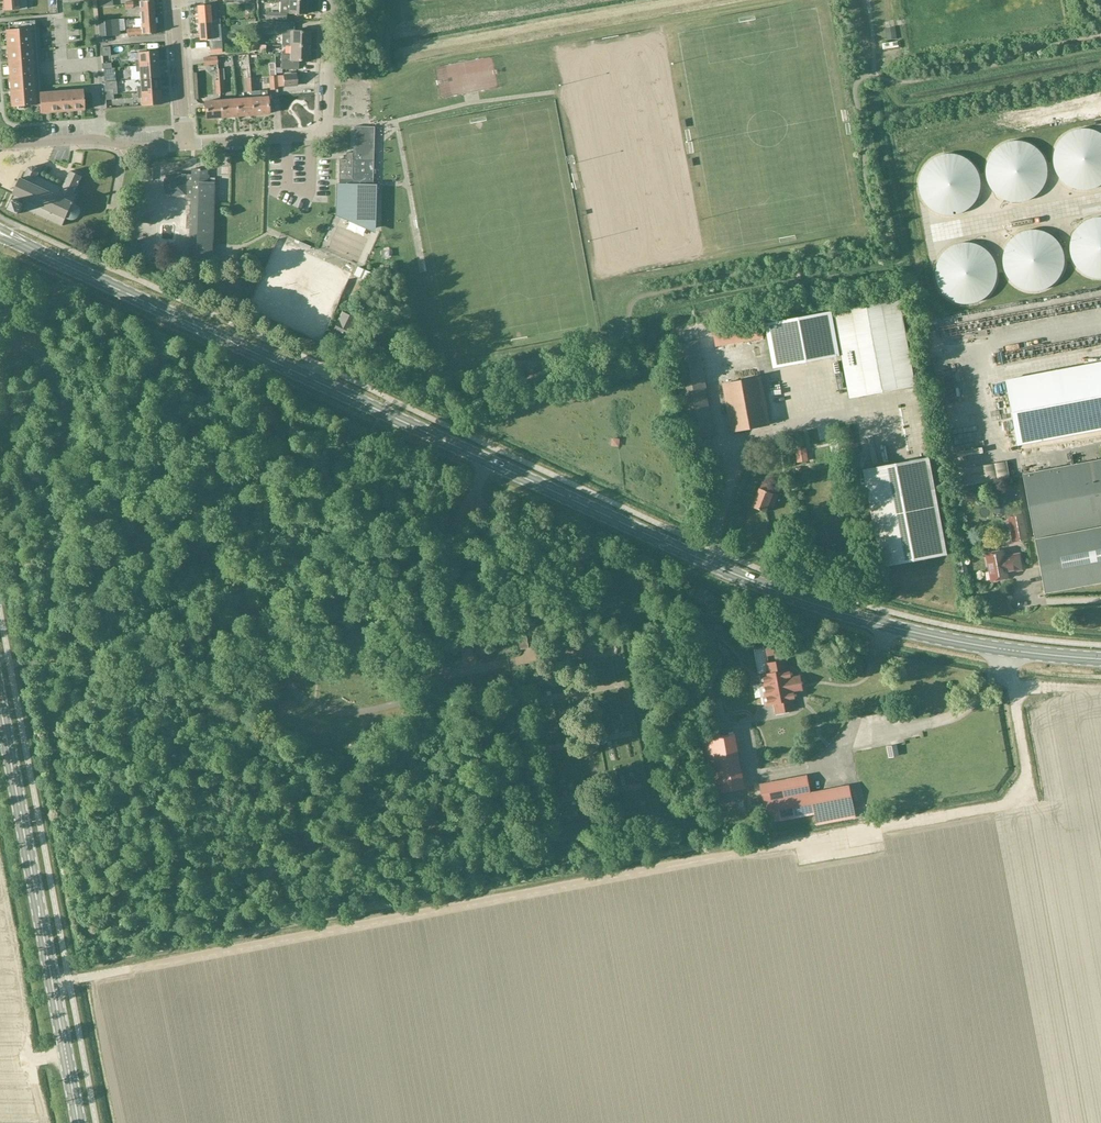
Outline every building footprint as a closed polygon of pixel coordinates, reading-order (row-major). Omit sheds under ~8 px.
[(26,0),(3,0),(4,11),(26,9),(26,0)] [(154,17),(153,1),(153,0),(139,1),(140,17),(154,17)] [(280,13),(266,12),(266,19),(286,20),(287,13),(288,13),(306,14),(307,0),(304,0),(281,0),(280,13)] [(211,25),(220,24),(220,19),(218,19),(216,4),(209,4),(209,5),(197,6),(198,23),(211,22),(211,25)] [(127,36),(155,34),(154,17),(140,17),(141,28),(134,29),(126,30),(127,36)] [(99,36),(111,35),(110,20),(98,21),(99,36)] [(8,30),(5,30),(11,107),(17,107),(17,109),(23,109),(23,106),(35,105),(40,105),(40,114),(84,110),(82,90),(40,93),(34,21),(8,23),(8,30)] [(220,24),(211,25),(211,22),(198,23),(200,41),(209,40),(210,50),(222,49),(220,24)] [(290,46),(310,47),(310,32),(294,32),(294,23),(276,22),(276,32),(282,32),(281,37),(282,38),(282,46),(290,47),(290,46)] [(886,34),(887,40),(896,39),(895,32),(886,34)] [(309,62),(310,47),(290,46),(290,47),(290,55),(281,55),(281,70),(298,70),(298,62),(309,62)] [(101,48),(102,57),(110,56),(109,47),(101,48)] [(135,61),(135,67),(158,65),(157,51),(137,53),(138,61),(135,61)] [(204,66),(211,65),(217,65),(217,57),(201,58),(202,66),(204,66)] [(158,65),(135,67),(136,72),(139,72),(139,80),(159,78),(158,65)] [(284,87),(297,85),(296,75),(283,76),(284,87)] [(277,76),(269,77),(270,90),(278,89),(277,76)] [(159,78),(139,80),(140,87),(137,87),(137,93),(160,91),(159,78)] [(251,99),(253,115),(269,114),(267,90),(259,91),(260,98),(251,99)] [(137,93),(130,93),(131,99),(134,99),(135,107),(141,106),(161,105),(160,91),(137,93)] [(237,116),(253,115),(251,99),(236,100),(237,116)] [(222,118),(237,116),(236,100),(220,101),(222,118)] [(206,119),(222,118),(220,101),(204,102),(206,119)] [(375,127),(355,126),(354,153),(347,153),(347,160),(340,159),(339,214),(372,229),(375,127)] [(1050,158),(1050,161),(1051,164),(1052,167),(1053,170),(1054,172),(1055,175),(1057,177),(1059,180),(1061,182),(1064,184),(1067,186),(1070,187),(1073,188),(1075,188),(1078,189),(1081,189),(1083,189),(1086,189),(1089,188),(1093,187),(1096,185),(1098,184),(1100,182),(1100,134),(1099,132),(1096,131),(1093,130),(1090,128),(1088,128),(1085,127),(1081,127),(1079,127),(1075,128),(1073,128),(1069,130),(1066,131),(1064,133),(1061,134),(1059,137),(1057,139),(1055,141),(1054,144),(1052,147),(1052,149),(1051,152),(1050,155),(1050,158)] [(984,164),(983,168),(983,173),(984,177),(985,180),(986,183),(987,185),(989,188),(991,191),(993,193),(995,195),(997,196),(1000,198),(1002,199),(1005,200),(1008,201),(1010,201),(1014,201),(1017,201),(1020,201),(1023,200),(1026,199),(1029,198),(1032,196),(1033,195),(1036,193),(1038,191),(1040,188),(1042,185),(1043,183),(1044,180),(1044,177),(1045,174),(1045,171),(1045,168),(1044,164),(1043,160),(1043,158),(1041,156),(1040,153),(1039,151),(1036,149),(1034,147),(1032,145),(1028,143),(1026,142),(1023,141),(1020,140),(1017,140),(1015,140),(1012,140),(1009,140),(1006,141),(1003,142),(1000,143),(997,145),(994,147),(992,149),(990,151),(988,154),(987,156),(986,159),(984,164)] [(917,180),(916,183),(917,186),(917,189),(918,193),(919,195),(920,197),(922,200),(923,202),(925,204),(927,206),(930,208),(932,210),(935,211),(938,213),(941,213),(945,214),(947,214),(950,214),(954,213),(956,213),(959,211),(962,210),(965,209),(967,207),(969,205),(971,203),(973,201),(974,198),(976,196),(977,192),(978,189),(978,186),(978,183),(978,180),(978,177),(977,174),(976,171),(975,168),(973,166),(970,161),(968,160),(965,158),(962,156),(959,155),(956,153),(953,153),(950,152),(948,152),(945,152),(942,153),(939,153),(936,154),(933,156),(930,157),(927,159),(926,161),(924,163),(922,166),(920,168),(919,171),(917,177),(917,180)] [(37,170),(36,169),(35,168),(33,168),(32,168),(31,168),(30,169),(29,170),(29,171),(28,171),(24,181),(21,180),(14,196),(16,197),(10,211),(20,216),(23,210),(35,215),(34,217),(36,217),(37,216),(48,221),(47,222),(49,223),(50,221),(63,227),(67,219),(69,220),(70,220),(71,220),(72,220),(74,220),(75,220),(76,219),(77,218),(78,218),(79,217),(79,216),(79,215),(80,214),(80,213),(80,212),(80,211),(80,210),(79,209),(79,208),(78,207),(77,206),(76,206),(74,205),(75,203),(77,196),(74,194),(82,177),(71,172),(63,190),(51,184),(52,183),(51,182),(50,184),(38,178),(39,176),(39,175),(39,174),(39,173),(39,172),(38,171),(37,170)] [(216,182),(207,182),(208,168),(193,168),(193,174),(182,174),(182,173),(171,173),(171,174),(166,174),(166,178),(165,178),(165,190),(166,190),(166,194),(171,194),(170,195),(182,196),(182,195),(185,195),(186,195),(186,198),(189,201),(192,201),(190,253),(190,261),(213,262),(213,245),(215,205),(216,182)] [(1067,244),(1067,249),(1067,252),(1068,255),(1069,258),(1072,263),(1074,266),(1076,268),(1078,270),(1081,273),(1083,274),(1086,275),(1089,276),(1092,277),(1095,277),(1097,278),(1100,277),(1100,216),(1098,216),(1095,216),(1092,216),(1089,217),(1086,218),(1084,219),(1081,221),(1079,222),(1076,224),(1074,227),(1072,229),(1071,232),(1069,235),(1068,237),(1068,240),(1067,244)] [(1000,256),(1000,259),(1000,262),(1000,265),(1001,269),(1002,271),(1005,276),(1007,279),(1009,281),(1011,283),(1013,285),(1017,287),(1019,288),(1022,289),(1025,289),(1028,290),(1030,290),(1033,290),(1036,290),(1039,289),(1042,288),(1045,287),(1048,285),(1051,283),(1053,281),(1054,279),(1056,276),(1058,274),(1059,271),(1060,268),(1061,265),(1062,262),(1062,259),(1061,256),(1061,253),(1060,250),(1059,247),(1058,244),(1056,241),(1054,239),(1052,237),(1050,235),(1048,233),(1045,232),(1043,231),(1040,230),(1037,229),(1034,228),(1031,228),(1029,228),(1025,229),(1021,230),(1019,230),(1016,232),(1014,233),(1012,235),(1009,237),(1007,239),(1005,242),(1004,244),(1003,247),(1001,250),(1001,253),(1000,256)] [(933,269),(933,272),(933,275),(934,278),(934,281),(935,284),(937,287),(938,289),(940,292),(942,294),(945,296),(947,298),(950,299),(953,300),(957,302),(960,302),(964,302),(967,302),(970,302),(972,301),(975,300),(978,299),(981,297),(983,296),(985,294),(987,291),(989,289),(991,287),(992,284),(993,281),(994,278),(994,276),(995,272),(995,269),(994,266),(993,262),(992,260),(991,257),(990,255),(988,252),(986,250),(984,248),(981,246),(978,244),(975,243),(972,242),(970,241),(967,241),(964,241),(962,241),(959,241),(956,242),(952,243),(950,244),(946,246),(944,248),(942,250),(940,252),(938,254),(936,259),(934,262),(933,266),(933,269)] [(834,311),(833,311),(842,356),(850,398),(915,386),(899,299),(834,311)] [(1032,311),(1032,312),(1027,313),(1028,319),(1041,316),(1040,309),(1032,311)] [(773,368),(842,356),(833,311),(834,311),(833,310),(831,310),(831,311),(765,324),(773,368)] [(354,326),(356,327),(359,320),(343,313),(334,332),(348,339),(354,326)] [(712,326),(713,334),(716,347),(763,338),(759,318),(712,326)] [(714,435),(706,387),(697,340),(670,345),(688,440),(714,435)] [(1005,380),(1017,445),(1100,429),(1100,362),(1005,380)] [(770,426),(760,378),(723,385),(730,420),(732,433),(770,426)] [(806,449),(795,450),(797,463),(807,462),(806,449)] [(863,469),(881,567),(947,555),(929,457),(863,469)] [(1100,583),(1100,459),(1022,474),(1045,593),(1100,583)] [(766,513),(773,495),(769,493),(772,487),(762,483),(752,508),(766,513)] [(998,487),(994,507),(1008,510),(1013,491),(998,487)] [(1022,514),(1009,517),(1013,541),(1027,538),(1022,514)] [(986,553),(991,581),(1009,578),(1008,573),(1023,570),(1020,553),(1004,556),(1003,550),(986,553)] [(518,646),(526,644),(525,634),(516,636),(518,646)] [(772,650),(764,650),(764,659),(772,659),(772,650)] [(775,702),(777,712),(793,710),(791,700),(796,699),(794,691),(797,691),(795,677),(792,677),(791,670),(786,671),(784,661),(769,663),(770,673),(766,674),(767,682),(763,683),(766,695),(769,695),(771,703),(775,702)] [(713,794),(719,793),(744,788),(734,733),(703,739),(713,794)] [(881,749),(881,765),(896,765),(895,748),(881,749)] [(856,816),(849,785),(810,793),(807,776),(759,784),(767,822),(814,814),(816,824),(856,816)]
